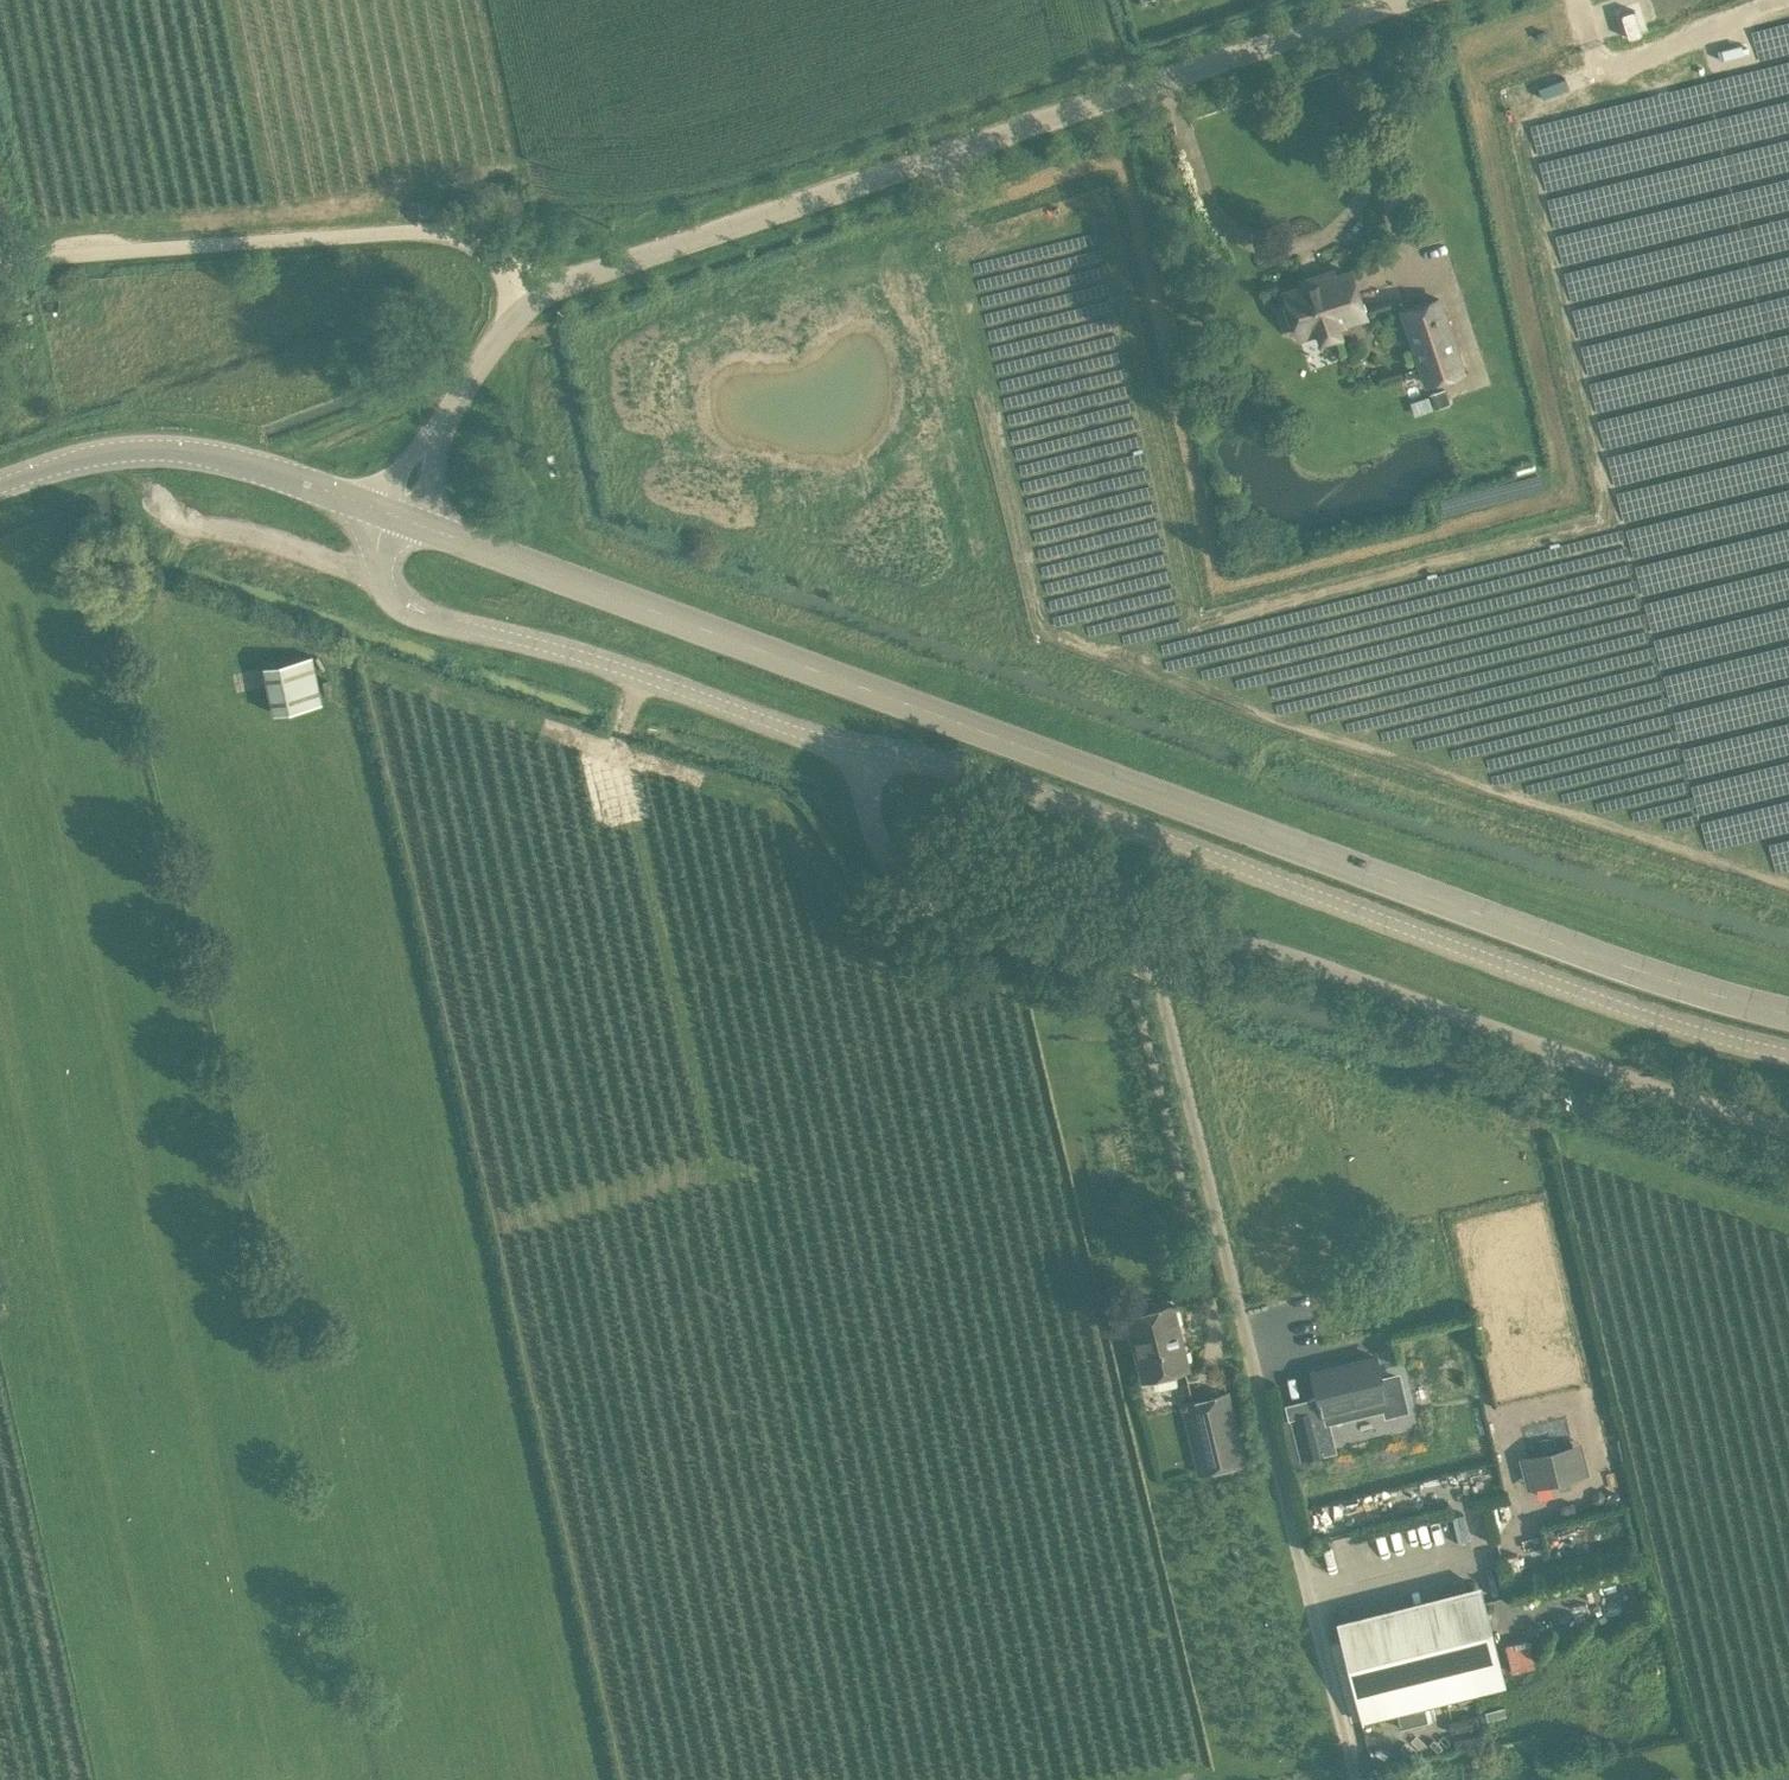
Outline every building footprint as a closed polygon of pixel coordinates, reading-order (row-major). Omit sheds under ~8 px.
[(1633,13),(1622,16),(1627,31),(1638,27),(1633,13)] [(1536,33),(1538,42),(1547,39),(1544,30),(1536,33)] [(1743,41),(1717,48),(1720,61),(1746,54),(1743,41)] [(1285,289),(1301,341),(1315,336),(1317,344),(1344,334),(1342,329),(1346,328),(1346,325),(1365,319),(1348,271),(1332,275),(1331,273),(1301,282),(1302,285),(1285,289)] [(1399,309),(1424,387),(1466,372),(1440,294),(1399,309)] [(312,655),(263,665),(273,713),(322,703),(312,655)] [(1191,1369),(1174,1301),(1123,1313),(1140,1381),(1191,1369)] [(1278,1420),(1289,1461),(1289,1459),(1323,1450),(1316,1422),(1325,1420),(1325,1422),(1383,1407),(1385,1414),(1408,1409),(1399,1376),(1381,1381),(1374,1355),(1353,1361),(1354,1364),(1345,1367),(1344,1363),(1313,1371),(1319,1396),(1311,1398),(1314,1411),(1313,1411),(1278,1420)] [(1229,1390),(1180,1402),(1197,1474),(1246,1462),(1229,1390)] [(1572,1443),(1528,1454),(1535,1484),(1579,1473),(1572,1443)] [(1484,1598),(1338,1635),(1360,1722),(1397,1712),(1400,1727),(1429,1720),(1426,1705),(1506,1685),(1484,1598)] [(1509,1670),(1532,1665),(1526,1637),(1503,1642),(1509,1670)]
